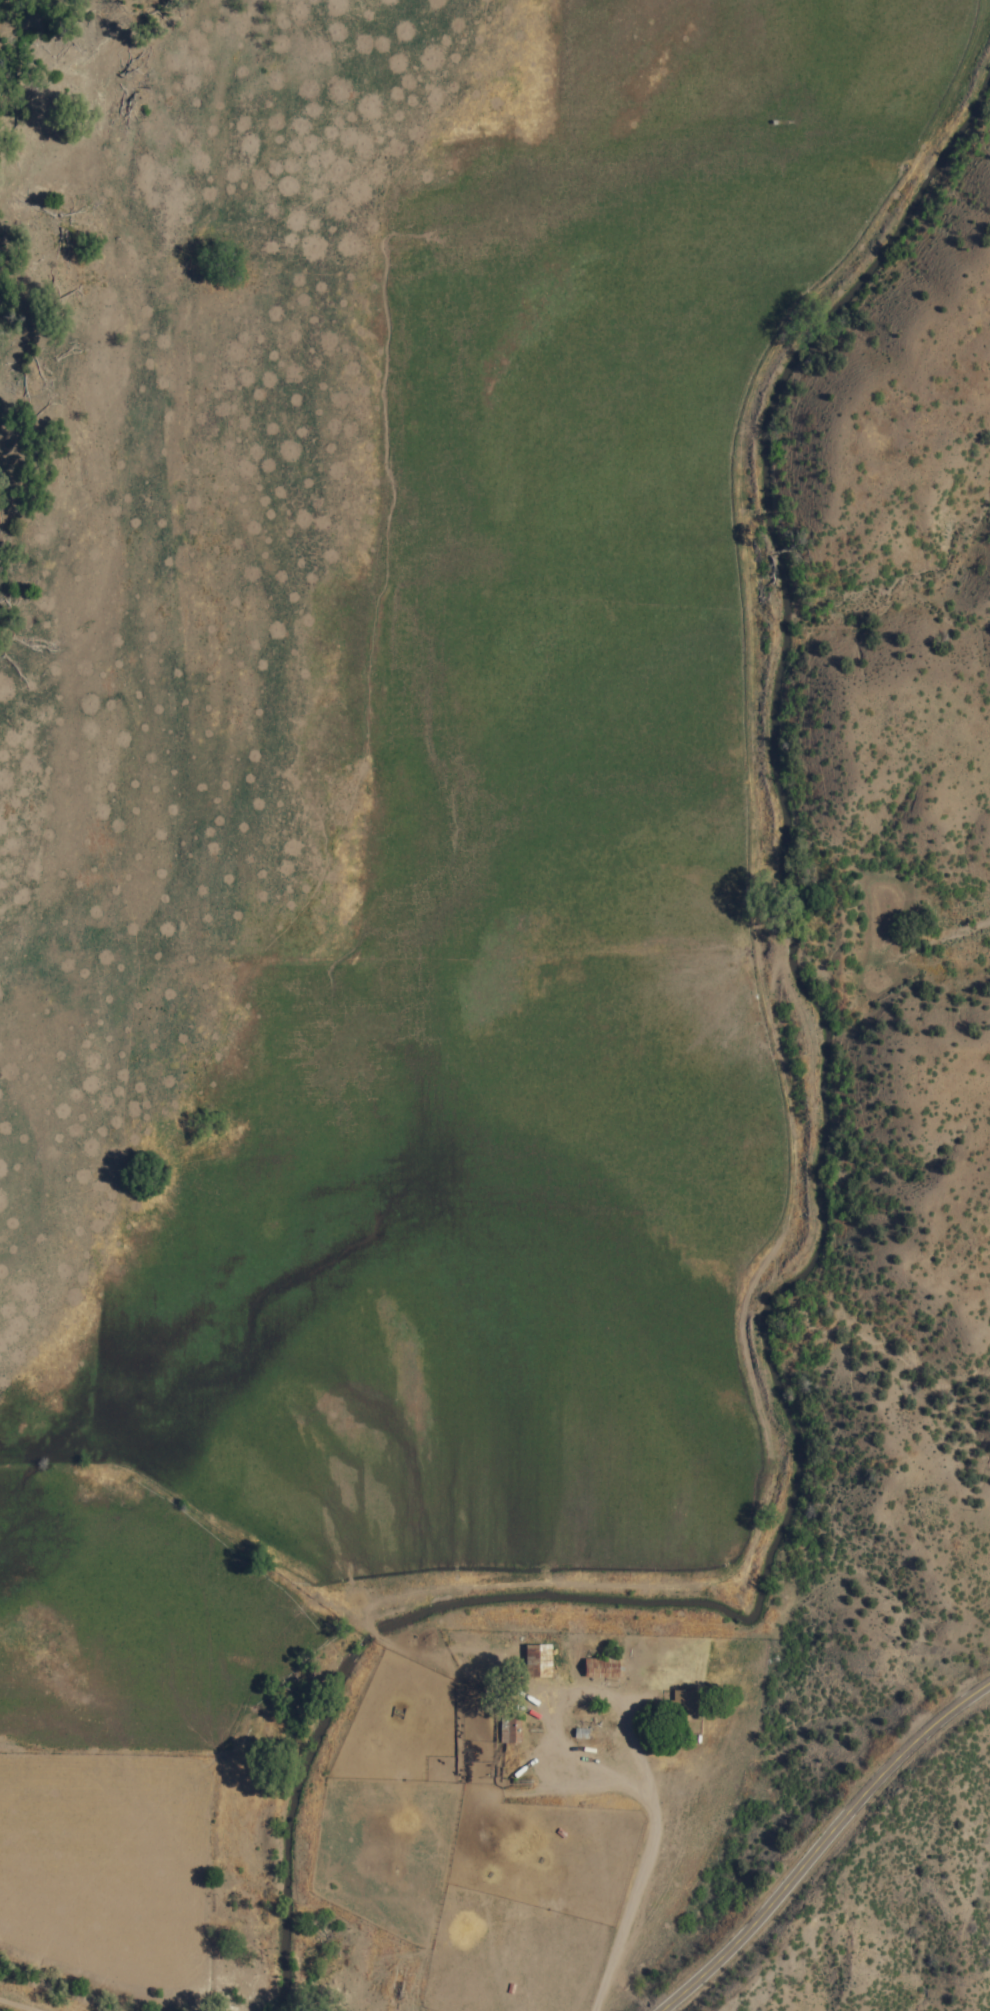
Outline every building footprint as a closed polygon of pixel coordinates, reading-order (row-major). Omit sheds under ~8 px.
[(693,1689),(672,1689),(672,1720),(693,1720),(693,1689)]
